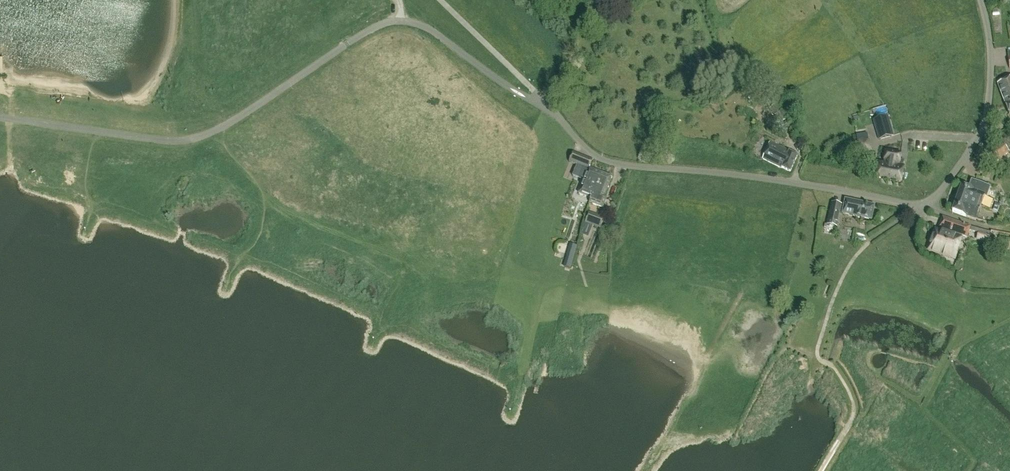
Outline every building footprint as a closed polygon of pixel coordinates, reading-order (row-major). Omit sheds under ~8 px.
[(997,83),(1005,104),(1009,102),(1009,78),(997,83)] [(769,109),(780,125),(787,120),(780,111),(781,110),(777,104),(769,109)] [(893,135),(888,116),(875,119),(881,139),(893,135)] [(867,134),(857,136),(860,155),(870,153),(867,134)] [(988,153),(996,163),(1009,153),(1001,143),(988,153)] [(791,171),(798,156),(771,144),(764,159),(791,171)] [(902,182),(906,164),(899,163),(901,153),(886,151),(884,163),(879,163),(876,177),(902,182)] [(593,160),(585,157),(573,152),(569,162),(588,169),(590,169),(593,160)] [(572,180),(579,182),(582,172),(575,169),(572,180)] [(578,193),(590,198),(599,173),(590,169),(588,169),(578,193)] [(611,177),(599,173),(590,198),(588,202),(603,208),(606,199),(603,198),(611,177)] [(988,197),(991,187),(977,182),(974,192),(962,187),(953,212),(977,220),(986,197),(988,197)] [(871,220),(874,206),(844,200),(842,214),(871,220)] [(842,204),(831,202),(826,225),(837,227),(842,204)] [(600,229),(604,217),(596,214),(589,212),(583,229),(589,231),(592,225),(600,229)] [(955,260),(963,236),(967,237),(969,229),(970,227),(943,218),(939,230),(936,229),(929,251),(955,260)] [(990,236),(991,233),(970,227),(969,229),(990,236)] [(855,240),(862,239),(861,230),(854,231),(855,240)]
